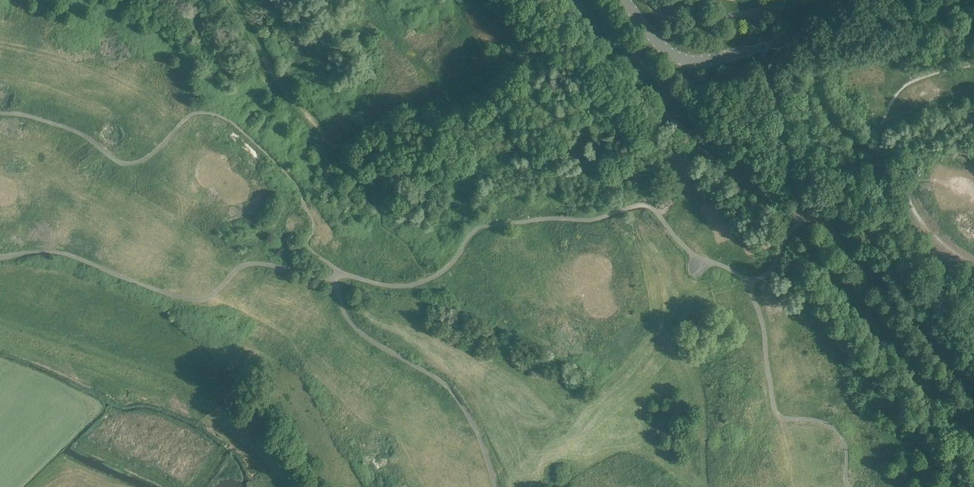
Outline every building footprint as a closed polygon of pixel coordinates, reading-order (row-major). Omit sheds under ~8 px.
[(316,148),(319,157),(327,155),(324,146),(316,148)] [(665,195),(656,203),(661,209),(670,201),(665,195)] [(261,219),(263,206),(255,204),(252,218),(261,219)]
